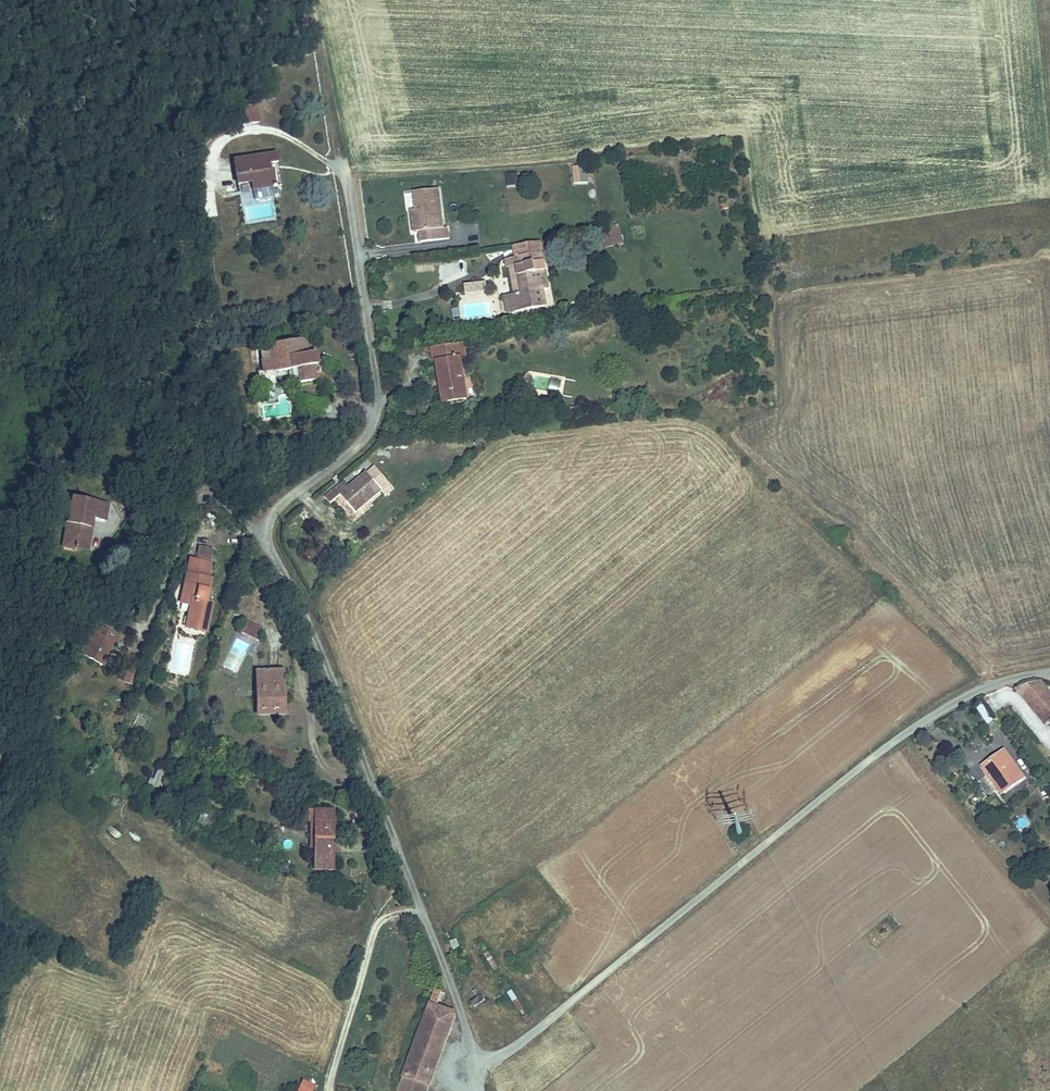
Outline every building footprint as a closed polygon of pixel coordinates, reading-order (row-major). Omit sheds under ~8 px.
[(262,104),(246,106),(247,120),(264,118),(262,104)] [(273,155),(231,162),(236,186),(249,184),(251,194),(272,191),(270,174),(264,174),(263,169),(275,167),(273,155)] [(585,168),(569,169),(570,184),(586,183),(585,168)] [(520,185),(520,173),(507,173),(507,185),(520,185)] [(417,210),(413,211),(418,244),(450,239),(448,227),(445,228),(444,215),(441,215),(437,190),(415,194),(417,210)] [(539,244),(512,247),(514,261),(519,296),(511,297),(509,297),(511,313),(542,310),(540,294),(546,294),(541,265),(535,257),(541,257),(539,244)] [(519,296),(514,261),(503,262),(504,271),(507,271),(511,297),(519,296)] [(504,314),(511,313),(509,297),(502,298),(504,314)] [(306,341),(271,346),(276,376),(298,373),(300,387),(322,384),(317,357),(308,358),(306,341)] [(464,346),(430,351),(432,366),(439,365),(446,406),(468,402),(461,362),(467,361),(464,346)] [(337,484),(322,497),(328,504),(340,494),(356,515),(384,492),(380,488),(389,480),(374,464),(343,490),(337,484)] [(73,498),(66,548),(91,552),(95,522),(108,524),(111,504),(73,498)] [(192,558),(182,600),(196,603),(193,613),(191,612),(188,626),(208,631),(214,602),(207,601),(212,577),(208,576),(211,562),(192,558)] [(250,621),(245,633),(255,637),(259,625),(250,621)] [(105,624),(90,654),(114,665),(124,646),(120,644),(125,634),(105,624)] [(189,676),(196,645),(176,641),(169,671),(189,676)] [(133,685),(137,675),(125,670),(121,681),(133,685)] [(282,671),(257,672),(258,715),(288,714),(287,698),(282,698),(282,671)] [(1049,705),(1049,695),(1046,690),(1028,704),(1037,715),(1049,705)] [(1049,723),(1049,705),(1037,715),(1045,727),(1049,723)] [(986,722),(992,718),(983,706),(977,710),(986,722)] [(1002,751),(979,768),(1001,796),(1023,779),(1002,751)] [(155,767),(147,786),(160,792),(168,772),(155,767)] [(338,809),(319,808),(317,869),(336,869),(338,809)] [(1016,819),(1017,827),(1026,826),(1025,818),(1016,819)] [(112,822),(106,831),(118,839),(124,830),(112,822)] [(474,1007),(485,1001),(478,990),(467,996),(474,1007)] [(449,996),(435,991),(399,1090),(428,1090),(455,1017),(443,1013),(449,996)] [(296,1090),(313,1090),(316,1085),(303,1078),(296,1090)]
